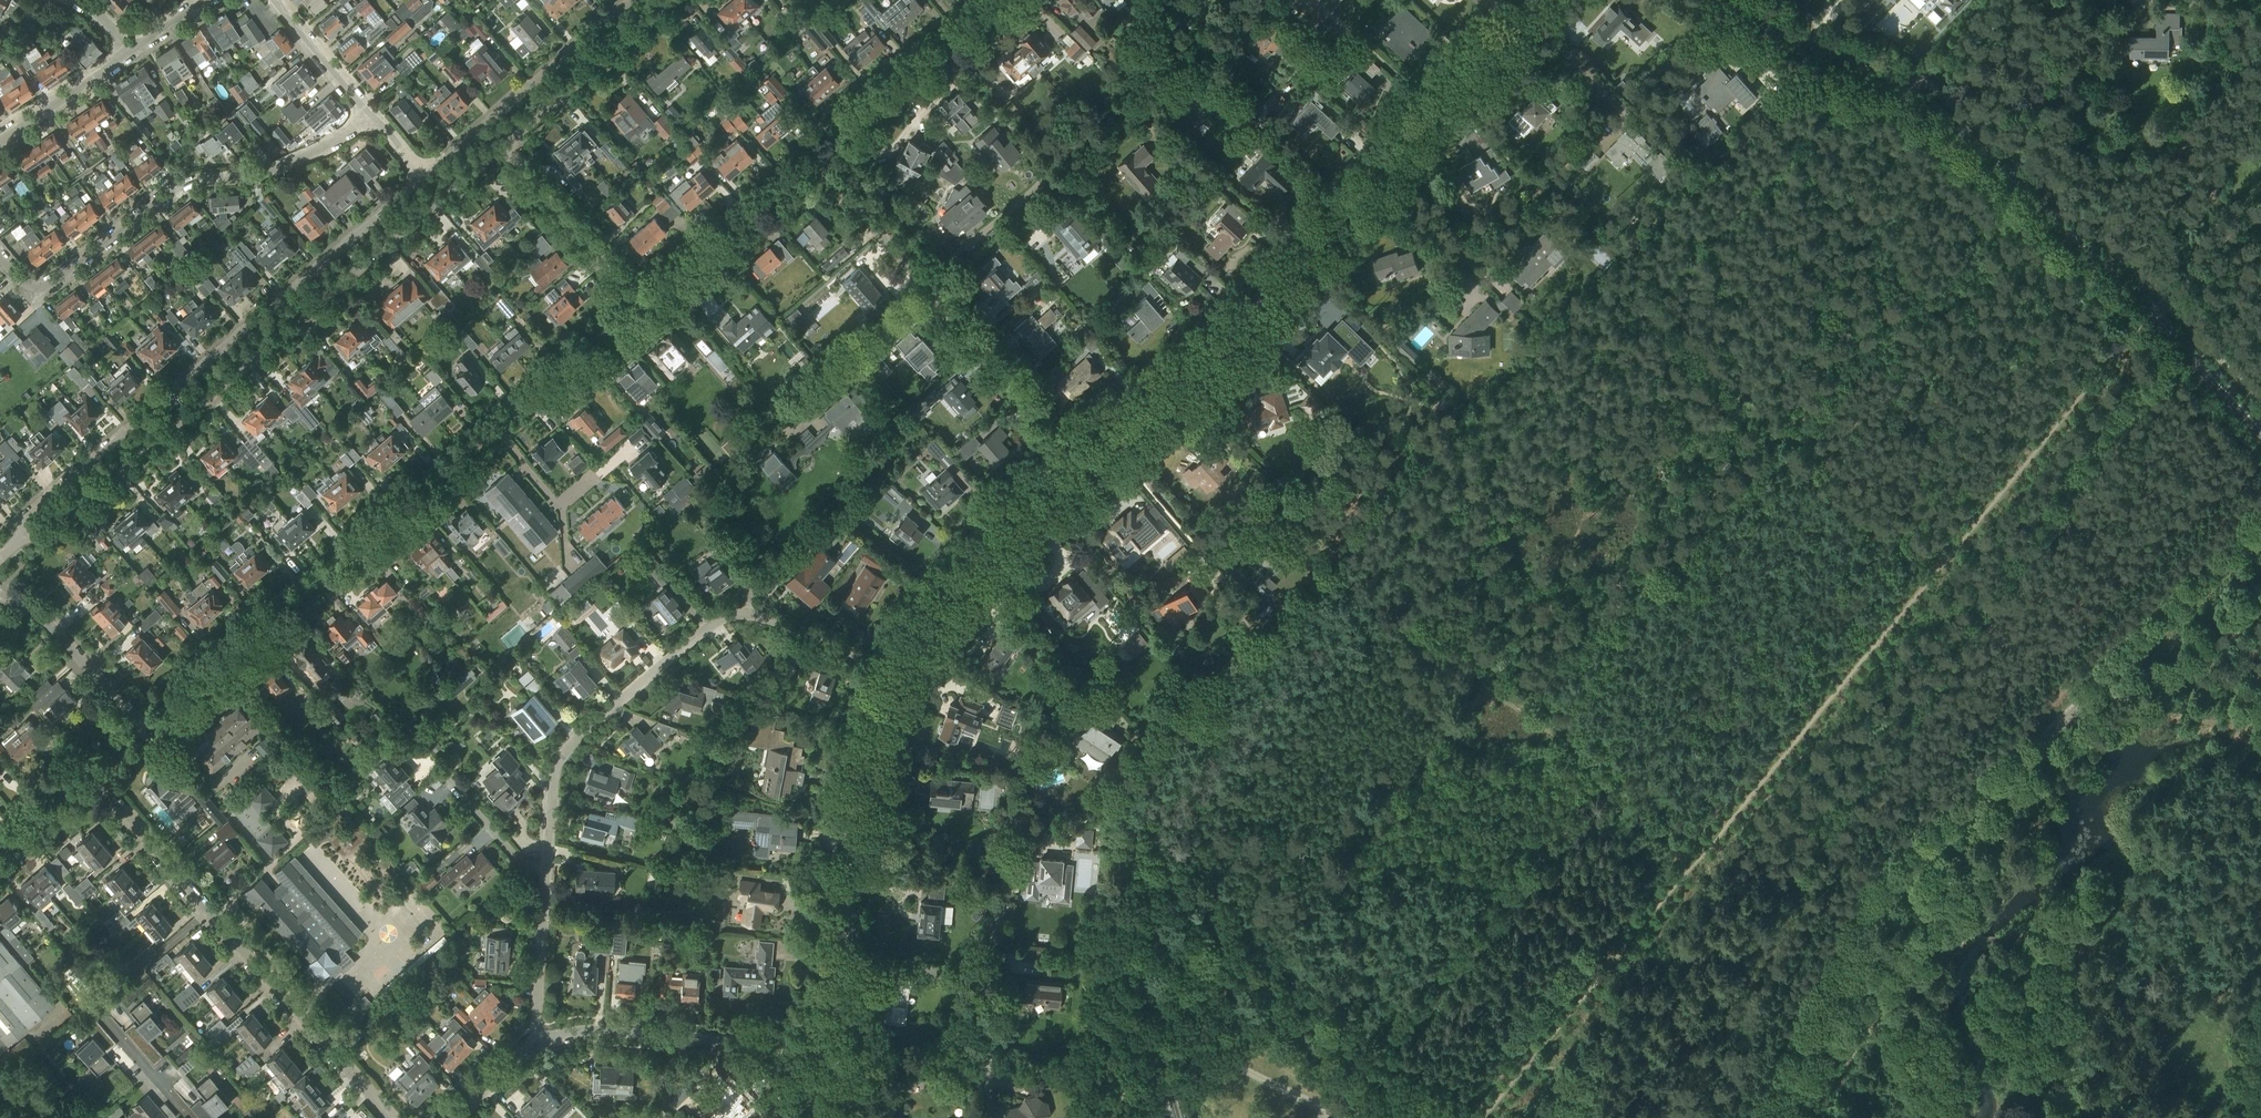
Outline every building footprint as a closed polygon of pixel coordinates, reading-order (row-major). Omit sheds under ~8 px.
[(8,0),(0,0),(0,16),(3,10),(8,0)] [(110,3),(118,12),(131,0),(113,0),(110,3)] [(329,1),(328,0),(316,0),(308,7),(313,13),(329,1)] [(375,8),(368,0),(363,0),(356,6),(365,16),(375,8)] [(423,3),(421,0),(407,0),(404,2),(413,12),(423,3)] [(516,0),(499,0),(506,8),(516,0)] [(545,3),(556,17),(568,7),(562,0),(542,0),(545,3)] [(742,45),(735,37),(739,34),(736,32),(744,25),(740,20),(744,16),(730,0),(729,0),(723,5),(725,7),(719,12),(730,25),(727,28),(730,32),(723,37),(734,51),(742,45)] [(753,0),(730,0),(744,16),(751,10),(753,13),(759,8),(753,0)] [(864,6),(873,17),(880,12),(870,0),(859,0),(864,6)] [(916,0),(896,0),(894,1),(897,4),(910,19),(916,14),(914,12),(921,6),(916,0)] [(1083,0),(1058,0),(1070,14),(1079,7),(1088,18),(1096,11),(1087,0),(1083,0)] [(1943,2),(1941,4),(1952,14),(1956,9),(1957,10),(1958,8),(1965,0),(1941,0),(1943,2)] [(403,20),(412,13),(404,4),(396,12),(403,20)] [(800,34),(804,30),(784,4),(778,8),(791,25),(800,34)] [(903,24),(910,19),(897,4),(884,16),(895,29),(902,23),(903,24)] [(348,11),(343,5),(319,24),(325,31),(349,12),(349,11),(348,11)] [(331,38),(347,26),(344,23),(358,11),(355,6),(349,11),(349,12),(325,31),(331,38)] [(870,25),(876,20),(873,17),(864,6),(859,10),(862,15),(870,25)] [(1643,25),(1640,28),(1628,17),(1630,16),(1619,6),(1615,10),(1613,8),(1606,15),(1608,17),(1597,29),(1599,31),(1593,38),(1602,46),(1620,26),(1633,38),(1637,33),(1644,40),(1651,32),(1643,25)] [(478,7),(472,13),(475,16),(481,11),(478,7)] [(344,54),(370,32),(384,21),(384,20),(375,8),(365,16),(371,24),(356,37),(353,34),(338,47),(344,54)] [(1405,14),(1399,8),(1388,21),(1395,27),(1389,35),(1397,43),(1394,46),(1406,57),(1416,46),(1414,44),(1419,38),(1419,39),(1427,31),(1407,12),(1405,14)] [(225,12),(216,18),(229,38),(232,42),(239,37),(243,44),(250,39),(242,27),(236,30),(234,26),(225,12)] [(449,12),(441,19),(454,34),(462,27),(449,12)] [(419,21),(412,13),(399,25),(393,30),(388,35),(395,43),(419,21)] [(247,14),(237,21),(241,26),(251,19),(247,14)] [(2178,27),(2179,14),(2163,14),(2163,26),(2158,26),(2157,37),(2131,37),(2131,56),(2132,56),(2132,55),(2142,55),(2142,56),(2151,56),(2151,54),(2167,54),(2167,57),(2168,43),(2181,43),(2181,27),(2178,27)] [(531,50),(546,38),(527,15),(512,28),(524,41),(516,48),(522,56),(531,49),(531,50)] [(490,35),(483,26),(484,26),(475,16),(469,22),(470,24),(464,29),(471,37),(477,32),(484,40),(490,35)] [(393,30),(399,25),(391,17),(386,21),(393,30)] [(229,38),(216,18),(211,22),(207,24),(208,25),(217,38),(223,47),(232,42),(229,38)] [(266,41),(264,38),(265,37),(252,18),(241,26),(242,27),(250,39),(243,44),(247,50),(254,45),(258,51),(263,57),(287,37),(281,29),(266,41)] [(370,42),(383,31),(382,29),(387,25),(384,21),(370,32),(344,54),(350,61),(365,48),(363,45),(369,40),(370,42)] [(830,47),(838,41),(821,21),(813,28),(828,45),(830,47)] [(1279,54),(1288,44),(1284,40),(1285,39),(1268,22),(1248,43),(1265,60),(1275,50),(1279,54)] [(1087,50),(1096,41),(1079,23),(1070,32),(1087,50)] [(794,39),(800,34),(791,25),(786,30),(794,39)] [(822,50),(828,45),(813,28),(811,25),(805,30),(822,50)] [(91,40),(78,26),(70,32),(76,39),(78,37),(96,59),(103,52),(92,39),(91,40)] [(708,58),(713,54),(721,48),(702,26),(690,37),(708,58)] [(200,29),(191,35),(206,59),(207,59),(209,63),(210,63),(218,58),(209,43),(200,29)] [(412,43),(420,35),(417,31),(409,38),(412,43)] [(869,35),(866,31),(857,38),(873,57),(879,52),(878,50),(885,45),(874,31),(869,35)] [(1039,40),(1032,32),(1030,34),(1029,32),(1021,39),(1023,41),(1020,42),(1021,43),(1017,47),(1019,49),(1037,69),(1042,65),(1038,61),(1051,49),(1045,41),(1043,42),(1040,39),(1039,40)] [(206,59),(191,35),(182,41),(191,55),(192,55),(201,68),(209,63),(207,59),(206,59)] [(88,65),(96,59),(78,37),(76,39),(71,43),(78,51),(77,52),(88,65)] [(279,57),(294,44),(287,37),(263,57),(262,58),(269,65),(278,57),(279,57)] [(866,62),(873,57),(857,38),(844,49),(858,66),(865,61),(866,62)] [(794,40),(791,42),(791,46),(793,49),(797,49),(799,46),(799,43),(797,40),(794,40)] [(1076,61),(1086,51),(1075,41),(1065,51),(1076,61)] [(1135,58),(1141,53),(1133,44),(1127,50),(1135,58)] [(470,68),(480,79),(488,73),(495,81),(507,71),(502,65),(504,63),(500,58),(497,60),(484,45),(473,55),(466,62),(471,67),(470,68)] [(787,45),(780,51),(784,56),(791,50),(787,45)] [(182,78),(191,72),(174,46),(165,52),(182,78)] [(362,65),(371,76),(394,57),(385,46),(380,50),(362,65)] [(739,73),(747,66),(745,64),(730,46),(723,51),(731,60),(730,62),(739,73)] [(19,58),(20,59),(28,70),(33,67),(46,86),(58,78),(49,65),(43,56),(40,58),(36,52),(38,50),(36,47),(19,58)] [(1037,69),(1019,49),(1013,54),(1012,52),(1004,59),(1005,60),(1003,63),(1009,70),(1007,72),(1014,81),(1028,69),(1028,70),(1029,70),(1032,74),(1037,69)] [(367,79),(374,88),(397,69),(403,77),(423,59),(415,50),(399,64),(394,57),(371,76),(367,79)] [(43,55),(46,59),(52,56),(49,51),(43,55)] [(173,84),(182,78),(165,52),(156,58),(173,84)] [(228,52),(223,56),(228,63),(234,60),(228,52)] [(1088,66),(1093,61),(1085,52),(1080,58),(1088,66)] [(658,93),(665,86),(669,91),(678,83),(675,78),(690,64),(682,55),(659,76),(657,73),(656,74),(654,72),(651,75),(653,77),(648,81),(658,93)] [(58,78),(70,70),(62,57),(49,65),(58,78)] [(1370,79),(1380,68),(1368,57),(1355,70),(1342,84),(1340,86),(1349,95),(1351,93),(1362,103),(1376,89),(1366,80),(1368,77),(1370,79)] [(1727,76),(1713,58),(1702,67),(1707,73),(1708,72),(1711,76),(1696,89),(1703,97),(1702,98),(1705,101),(1706,100),(1708,103),(1710,101),(1719,111),(1729,102),(1726,98),(1734,91),(1747,106),(1758,97),(1737,73),(1730,80),(1727,76)] [(21,75),(28,70),(20,59),(14,64),(21,75)] [(1326,76),(1334,64),(1329,60),(1321,72),(1326,76)] [(455,83),(462,77),(449,62),(442,67),(455,83)] [(288,90),(310,71),(304,63),(286,79),(289,83),(285,86),(288,90)] [(836,71),(830,64),(826,68),(825,67),(814,77),(828,92),(839,83),(832,75),(836,71)] [(147,104),(155,98),(146,85),(153,80),(151,77),(144,66),(143,67),(128,77),(147,104)] [(12,75),(7,67),(1,70),(7,78),(22,102),(35,93),(26,81),(19,85),(15,80),(16,79),(13,74),(12,75)] [(1,70),(1,69),(0,70),(0,82),(0,83),(1,82),(4,87),(5,87),(9,92),(2,97),(10,110),(22,102),(7,78),(1,70)] [(248,93),(259,85),(249,71),(238,78),(248,93)] [(303,91),(317,79),(310,71),(288,90),(287,91),(293,99),(303,90),(303,91)] [(780,100),(789,92),(772,74),(764,82),(780,100)] [(147,104),(128,77),(115,86),(125,100),(125,99),(134,112),(138,110),(147,104)] [(817,101),(828,92),(814,77),(803,86),(804,87),(798,92),(808,104),(814,99),(817,101)] [(239,103),(249,95),(239,81),(228,88),(239,103)] [(1203,87),(1198,81),(1194,85),(1193,84),(1177,101),(1183,107),(1180,111),(1180,112),(1181,111),(1193,122),(1197,126),(1204,119),(1199,114),(1202,112),(1204,110),(1202,108),(1205,105),(1211,110),(1211,111),(1217,105),(1217,104),(1216,105),(1200,90),(1203,87)] [(453,94),(445,84),(439,88),(447,98),(459,112),(471,102),(460,88),(453,94)] [(186,109),(193,105),(182,88),(175,93),(186,109)] [(450,120),(459,112),(447,98),(439,88),(435,92),(439,96),(437,98),(442,103),(436,108),(442,116),(445,114),(450,120)] [(411,132),(423,121),(415,111),(420,106),(406,89),(400,94),(403,97),(391,108),(411,132)] [(764,96),(772,104),(778,99),(770,90),(764,96)] [(1558,106),(1542,91),(1538,95),(1539,96),(1536,99),(1535,98),(1522,112),(1519,109),(1508,121),(1524,136),(1535,125),(1537,126),(1550,112),(1551,113),(1558,106)] [(422,105),(427,101),(420,93),(415,97),(422,105)] [(938,106),(951,122),(958,116),(961,120),(963,119),(971,128),(980,120),(975,114),(973,115),(967,108),(969,106),(958,93),(948,102),(946,99),(938,106)] [(639,125),(649,117),(629,94),(613,107),(618,113),(612,118),(619,126),(624,121),(630,128),(637,122),(639,125)] [(312,124),(312,123),(337,102),(331,95),(305,117),(312,124)] [(1277,112),(1287,100),(1282,95),(1271,106),(1277,112)] [(220,115),(227,111),(216,97),(210,101),(220,115)] [(289,116),(302,106),(301,105),(303,104),(298,98),(284,110),(289,116)] [(164,121),(174,114),(169,107),(171,106),(166,99),(155,106),(156,108),(153,110),(164,121)] [(995,100),(989,105),(994,111),(1000,106),(995,100)] [(1012,121),(1021,112),(1010,100),(1004,105),(1008,110),(1005,113),(1012,121)] [(1340,127),(1311,100),(1290,123),(1302,134),(1301,133),(1310,123),(1307,121),(1312,116),(1326,129),(1324,131),(1331,137),(1340,127)] [(103,101),(91,109),(100,122),(112,114),(103,101)] [(249,101),(237,111),(247,123),(260,113),(249,101)] [(227,110),(233,106),(230,102),(224,107),(227,110)] [(322,129),(344,110),(337,102),(312,123),(312,124),(316,121),(322,129)] [(742,133),(749,127),(729,103),(722,109),(742,133)] [(764,111),(760,114),(779,136),(790,126),(789,124),(792,121),(784,111),(777,103),(773,106),(773,105),(766,111),(765,110),(764,111)] [(293,122),(306,110),(302,106),(289,116),(288,117),(293,122)] [(672,120),(679,114),(672,106),(665,112),(672,120)] [(91,109),(79,117),(95,141),(101,137),(97,131),(97,132),(93,126),(100,122),(91,109)] [(234,109),(230,112),(234,117),(238,114),(234,109)] [(766,146),(779,136),(760,114),(759,113),(755,116),(756,118),(760,123),(764,128),(756,134),(766,146)] [(664,138),(675,129),(662,114),(651,124),(664,138)] [(1146,130),(1154,125),(1148,114),(1140,119),(1146,130)] [(1704,130),(1696,137),(1705,147),(1723,132),(1715,123),(1717,122),(1713,117),(1712,119),(1707,114),(1698,122),(1704,130)] [(145,139),(151,134),(137,116),(131,122),(145,139)] [(79,117),(67,125),(76,138),(83,133),(87,139),(85,140),(89,145),(90,144),(95,141),(79,117)] [(112,129),(118,125),(114,119),(108,123),(112,129)] [(255,119),(249,124),(255,131),(260,138),(267,133),(261,126),(255,119)] [(730,133),(736,128),(728,119),(722,124),(730,133)] [(243,135),(233,120),(219,131),(218,130),(201,143),(211,156),(218,150),(221,154),(230,146),(229,145),(243,135)] [(1641,137),(1637,134),(1639,132),(1632,125),(1618,139),(1619,140),(1607,152),(1620,165),(1621,165),(1618,162),(1624,156),(1627,159),(1633,152),(1649,168),(1651,165),(1662,176),(1674,165),(1661,152),(1659,155),(1642,138),(1643,136),(1641,137)] [(590,164),(594,161),(590,156),(592,155),(587,151),(596,143),(590,136),(591,134),(585,127),(569,140),(588,162),(590,164)] [(1001,139),(998,136),(1000,135),(993,127),(979,138),(985,146),(982,148),(988,157),(989,156),(1001,170),(1007,164),(1010,167),(1017,162),(1014,159),(1020,154),(1010,141),(1006,136),(1001,139)] [(695,134),(693,132),(685,139),(692,149),(700,158),(705,153),(698,144),(701,141),(699,139),(699,138),(699,136),(697,134),(696,134),(695,134)] [(1264,154),(1272,145),(1259,133),(1253,139),(1257,143),(1255,145),(1264,154)] [(51,154),(63,146),(54,134),(42,142),(51,154)] [(270,158),(281,150),(269,136),(259,144),(270,158)] [(96,142),(99,146),(105,142),(102,138),(96,142)] [(371,143),(378,151),(383,147),(376,139),(371,143)] [(588,162),(569,140),(554,153),(561,161),(563,159),(576,174),(586,165),(587,167),(590,164),(588,162)] [(742,145),(738,140),(730,146),(727,142),(722,146),(734,159),(741,168),(742,166),(743,168),(749,163),(748,162),(753,158),(742,145)] [(612,161),(619,155),(607,141),(600,147),(612,161)] [(919,147),(909,141),(905,148),(902,146),(899,152),(901,152),(896,161),(897,163),(895,167),(915,177),(931,147),(922,142),(919,147)] [(39,162),(51,154),(42,142),(31,150),(39,162)] [(1143,196),(1159,182),(1145,166),(1155,157),(1143,144),(1116,166),(1143,196)] [(939,145),(931,153),(943,167),(942,169),(938,174),(955,184),(967,174),(955,160),(953,162),(948,156),(953,152),(948,147),(944,151),(939,145)] [(140,146),(135,150),(139,155),(144,162),(154,174),(163,167),(153,155),(150,157),(147,153),(146,154),(140,146)] [(741,168),(734,159),(722,146),(718,149),(720,151),(712,158),(718,165),(719,165),(729,178),(741,168)] [(373,177),(384,168),(366,147),(355,156),(348,162),(349,163),(353,168),(361,177),(368,171),(373,177)] [(1474,158),(1471,154),(1470,154),(1471,155),(1468,159),(1470,162),(1458,170),(1473,192),(1485,184),(1488,182),(1493,189),(1511,177),(1492,147),(1474,158)] [(1586,173),(1601,158),(1591,148),(1575,163),(1586,173)] [(27,170),(39,162),(31,150),(19,158),(27,170)] [(133,159),(139,155),(135,150),(130,155),(133,159)] [(693,165),(699,159),(691,150),(685,155),(693,165)] [(81,155),(84,160),(89,156),(86,151),(81,155)] [(64,161),(70,157),(66,152),(60,155),(64,161)] [(119,168),(125,164),(116,153),(111,157),(119,168)] [(1272,168),(1268,164),(1269,162),(1262,156),(1255,164),(1256,164),(1241,179),(1240,178),(1240,179),(1249,187),(1248,186),(1252,182),(1256,186),(1264,178),(1280,193),(1292,180),(1275,165),(1272,168)] [(635,161),(630,166),(635,172),(640,167),(635,161)] [(154,174),(144,162),(138,166),(135,169),(145,181),(154,174)] [(361,177),(353,168),(349,163),(331,178),(335,182),(353,203),(363,194),(356,185),(359,182),(361,184),(365,181),(361,177)] [(46,173),(52,169),(48,164),(42,167),(46,173)] [(15,193),(7,181),(13,177),(5,166),(0,170),(0,183),(1,185),(6,192),(9,197),(15,193)] [(43,180),(48,177),(45,173),(46,173),(42,167),(37,171),(43,180)] [(125,177),(121,171),(115,176),(119,181),(118,182),(128,194),(138,187),(128,174),(125,177)] [(709,194),(715,189),(699,171),(687,181),(692,186),(702,197),(707,192),(709,194)] [(1218,176),(1224,180),(1227,176),(1222,171),(1218,176)] [(104,182),(109,178),(105,173),(100,177),(104,182)] [(578,190),(583,186),(571,173),(566,178),(578,190)] [(119,201),(109,189),(104,182),(100,177),(94,182),(103,193),(100,196),(109,209),(119,201)] [(692,186),(687,181),(686,179),(669,193),(684,210),(688,206),(690,208),(702,197),(692,186)] [(1548,181),(1544,185),(1549,190),(1553,187),(1548,181)] [(119,201),(128,194),(118,182),(109,189),(119,201)] [(353,203),(335,182),(325,191),(320,184),(312,191),(325,206),(332,200),(342,212),(353,203)] [(950,213),(939,223),(947,233),(951,229),(955,234),(963,227),(962,226),(965,223),(969,227),(974,223),(974,222),(986,212),(981,206),(985,203),(979,197),(976,200),(971,193),(972,192),(966,185),(959,190),(954,188),(944,206),(948,210),(950,213)] [(309,200),(315,195),(308,186),(301,192),(309,200)] [(613,191),(609,186),(603,192),(607,196),(613,191)] [(73,196),(78,192),(74,187),(69,191),(73,196)] [(885,201),(892,195),(884,187),(877,192),(885,201)] [(4,201),(9,197),(6,192),(1,196),(4,201)] [(655,206),(664,198),(659,192),(650,199),(655,206)] [(87,206),(78,194),(72,199),(76,204),(81,211),(91,223),(101,216),(91,203),(87,206)] [(243,208),(241,194),(239,195),(239,194),(225,196),(227,212),(234,211),(234,208),(243,208)] [(227,212),(225,196),(212,197),(209,197),(210,210),(213,210),(220,209),(220,216),(217,216),(213,220),(219,227),(223,232),(229,227),(224,222),(227,219),(227,212)] [(273,219),(278,215),(264,198),(259,202),(273,219)] [(618,224),(632,212),(621,198),(607,210),(618,224)] [(71,207),(76,204),(72,199),(67,203),(71,207)] [(679,214),(670,205),(665,199),(656,207),(661,213),(662,212),(670,222),(679,214)] [(1079,258),(1081,255),(1084,258),(1088,258),(1098,249),(1099,244),(1097,242),(1097,241),(1075,217),(1071,220),(1067,215),(1073,210),(1062,199),(1044,215),(1052,224),(1050,226),(1079,258)] [(51,206),(48,201),(43,205),(47,210),(51,206)] [(189,220),(200,212),(192,201),(181,209),(189,220)] [(511,219),(496,202),(491,207),(489,205),(482,211),(496,228),(503,222),(505,225),(511,219)] [(312,237),(327,225),(309,203),(304,208),(307,213),(296,223),(303,230),(305,229),(312,237)] [(1234,210),(1228,204),(1224,208),(1222,206),(1216,213),(1211,219),(1211,221),(1214,224),(1214,225),(1219,230),(1219,233),(1206,248),(1217,258),(1226,249),(1225,248),(1231,241),(1233,243),(1246,229),(1230,214),(1234,210)] [(1027,229),(1042,216),(1034,207),(1019,220),(1027,229)] [(188,251),(193,247),(184,235),(188,232),(182,225),(189,220),(181,209),(170,218),(183,236),(179,239),(188,251)] [(82,230),(91,223),(81,211),(72,218),(82,230)] [(476,219),(471,224),(474,228),(473,229),(478,236),(475,238),(484,249),(502,234),(496,228),(482,211),(475,217),(476,219)] [(53,221),(59,217),(55,212),(49,216),(53,221)] [(53,221),(49,216),(47,213),(44,215),(46,218),(44,220),(48,225),(53,221)] [(239,218),(235,215),(234,216),(233,215),(229,218),(227,219),(224,222),(229,227),(239,218)] [(828,230),(815,216),(803,226),(805,228),(803,229),(796,235),(803,243),(808,238),(819,250),(830,241),(823,234),(828,230)] [(72,238),(82,230),(72,218),(62,225),(72,238)] [(657,222),(654,218),(631,239),(642,252),(666,232),(663,229),(664,228),(664,224),(661,221),(658,221),(657,222)] [(204,228),(209,224),(205,219),(200,223),(204,228)] [(290,256),(295,252),(284,239),(288,237),(276,224),(268,231),(271,235),(265,240),(268,244),(282,260),(288,254),(290,256)] [(158,244),(169,235),(161,225),(150,233),(158,244)] [(990,238),(996,234),(993,229),(987,234),(990,238)] [(42,241),(36,234),(33,230),(27,234),(31,238),(36,245),(46,258),(56,251),(46,238),(42,241)] [(56,251),(65,243),(55,231),(46,238),(56,251)] [(147,252),(158,244),(150,233),(139,242),(147,252)] [(1567,256),(1544,233),(1544,234),(1545,234),(1531,247),(1529,245),(1525,250),(1527,252),(1525,254),(1529,258),(1522,265),(1521,264),(1521,265),(1523,268),(1520,271),(1517,269),(1513,273),(1512,273),(1523,284),(1526,281),(1531,285),(1557,260),(1560,263),(1567,256)] [(37,265),(46,258),(36,245),(31,238),(27,234),(22,238),(31,250),(27,253),(37,265)] [(538,257),(550,246),(541,236),(529,247),(538,257)] [(1022,238),(1016,243),(1021,248),(1027,243),(1022,238)] [(181,257),(188,252),(188,251),(179,239),(171,245),(181,257)] [(225,244),(236,257),(237,256),(244,264),(249,260),(231,239),(225,244)] [(793,256),(779,239),(773,243),(774,244),(771,247),(770,246),(756,258),(757,259),(750,265),(761,278),(769,272),(767,270),(781,259),(778,255),(781,252),(788,260),(789,262),(794,258),(793,256)] [(272,269),(282,260),(268,244),(265,240),(260,244),(263,247),(258,252),(259,253),(256,256),(263,264),(265,261),(272,269)] [(451,241),(438,252),(451,267),(456,273),(464,266),(463,265),(471,258),(470,257),(471,256),(464,248),(463,249),(460,246),(457,248),(451,241)] [(139,242),(128,250),(137,261),(143,256),(148,263),(147,264),(151,269),(157,264),(153,259),(147,252),(139,242)] [(250,260),(255,256),(246,244),(241,249),(250,260)] [(1201,278),(1184,263),(1191,255),(1182,246),(1175,254),(1178,257),(1162,274),(1163,275),(1165,272),(1172,279),(1170,282),(1185,295),(1186,295),(1183,293),(1198,276),(1200,278),(1201,278)] [(829,270),(849,252),(844,247),(824,265),(829,270)] [(493,260),(494,260),(486,251),(481,255),(489,264),(493,260)] [(1419,271),(1412,251),(1393,258),(1391,254),(1374,260),(1379,277),(1387,275),(1390,274),(1396,271),(1398,278),(1419,271)] [(440,280),(446,275),(444,272),(451,267),(438,252),(425,263),(438,278),(438,277),(440,280)] [(563,268),(567,264),(556,252),(543,264),(537,258),(517,276),(521,280),(524,277),(530,275),(531,273),(541,284),(535,289),(540,294),(547,288),(545,286),(564,269),(563,268)] [(158,255),(153,259),(157,264),(162,260),(158,255)] [(474,260),(489,278),(495,273),(493,270),(488,265),(489,264),(481,255),(474,260)] [(978,282),(989,295),(996,288),(1006,300),(1022,287),(1016,280),(1013,282),(998,265),(1001,263),(995,256),(975,273),(981,279),(978,282)] [(115,277),(126,269),(118,258),(107,267),(115,277)] [(244,268),(239,263),(227,273),(245,293),(259,281),(253,273),(251,274),(245,267),(244,268)] [(866,282),(862,277),(859,274),(863,270),(857,265),(849,275),(843,280),(850,288),(845,292),(850,298),(856,293),(867,305),(861,310),(877,328),(891,316),(882,306),(885,303),(871,288),(874,285),(869,279),(866,282)] [(104,285),(115,277),(107,267),(96,275),(104,285)] [(230,305),(245,293),(227,273),(223,277),(227,282),(219,289),(225,296),(224,297),(230,305)] [(1429,277),(1433,286),(1440,283),(1437,274),(1429,277)] [(93,294),(104,285),(96,275),(85,283),(93,294)] [(159,285),(151,276),(145,281),(153,290),(159,285)] [(449,312),(456,306),(431,277),(425,283),(435,294),(434,295),(446,309),(447,309),(449,312)] [(211,292),(216,287),(208,278),(203,283),(211,292)] [(412,283),(408,278),(392,291),(407,309),(412,315),(419,309),(416,306),(427,297),(413,281),(412,283)] [(565,278),(554,287),(562,296),(550,307),(562,321),(571,312),(570,311),(575,307),(576,308),(585,301),(565,278)] [(124,289),(129,285),(125,280),(120,284),(124,289)] [(1152,299),(1159,294),(1148,280),(1141,286),(1152,299)] [(1024,285),(1028,290),(1033,285),(1029,281),(1024,285)] [(205,296),(211,292),(203,283),(197,287),(205,296)] [(118,293),(124,289),(120,284),(115,288),(118,293)] [(74,309),(85,301),(77,290),(66,299),(74,309)] [(405,321),(412,315),(407,309),(392,291),(376,304),(381,309),(379,311),(392,326),(402,318),(405,321)] [(1515,314),(1524,304),(1512,291),(1502,301),(1515,314)] [(475,296),(482,303),(485,300),(479,293),(475,296)] [(446,309),(434,295),(429,300),(437,309),(438,308),(442,313),(446,309)] [(13,306),(5,296),(0,301),(0,318),(13,306)] [(509,318),(515,313),(501,297),(495,303),(509,318)] [(1151,329),(1164,318),(1146,297),(1133,308),(1142,319),(1128,331),(1136,341),(1150,329),(1151,329)] [(75,332),(80,329),(68,314),(74,309),(66,299),(55,307),(72,329),(73,329),(75,332)] [(199,306),(193,299),(188,303),(200,317),(207,325),(220,314),(208,299),(199,306)] [(98,309),(103,305),(99,300),(94,304),(98,309)] [(1451,335),(1451,349),(1451,353),(1488,353),(1488,335),(1482,335),(1482,332),(1501,314),(1486,300),(1451,335)] [(196,334),(207,325),(200,317),(188,303),(183,307),(189,315),(181,322),(187,329),(190,327),(196,334)] [(100,313),(98,309),(94,304),(89,308),(95,317),(100,313)] [(733,319),(723,327),(743,350),(762,335),(764,337),(775,327),(757,305),(737,323),(733,319)] [(22,315),(13,306),(0,318),(0,324),(1,323),(2,324),(7,320),(11,324),(22,315)] [(1511,320),(1516,315),(1508,307),(1503,312),(1511,320)] [(1061,313),(1057,308),(1053,311),(1051,308),(1042,316),(1049,324),(1061,313)] [(158,309),(157,309),(153,312),(154,312),(153,314),(162,324),(167,319),(158,309)] [(174,325),(179,320),(171,311),(166,316),(174,325)] [(796,319),(791,313),(786,318),(793,325),(795,323),(803,332),(811,325),(802,314),(796,319)] [(1041,325),(1032,314),(1017,327),(1042,355),(1057,342),(1044,328),(1047,326),(1044,323),(1041,325)] [(1371,352),(1364,346),(1367,344),(1354,332),(1343,321),(1342,320),(1329,333),(1327,331),(1318,340),(1316,337),(1315,338),(1310,344),(1309,345),(1311,347),(1303,355),(1306,357),(1299,364),(1313,378),(1320,371),(1322,373),(1330,365),(1332,368),(1341,359),(1338,356),(1345,349),(1360,364),(1371,352)] [(360,327),(355,322),(346,330),(365,352),(377,342),(379,343),(382,341),(395,356),(403,350),(396,342),(389,334),(382,340),(376,334),(373,336),(363,324),(360,327)] [(461,328),(457,324),(453,327),(463,339),(472,350),(478,345),(463,327),(461,328)] [(1082,334),(1088,328),(1085,325),(1078,330),(1082,334)] [(170,340),(159,326),(153,331),(158,336),(152,340),(166,356),(180,344),(174,336),(170,340)] [(456,345),(463,339),(453,327),(451,329),(452,330),(442,339),(449,348),(454,343),(456,345)] [(519,356),(525,351),(524,349),(530,344),(515,327),(506,335),(511,340),(506,344),(516,356),(517,355),(519,356)] [(40,361),(55,348),(37,329),(23,341),(34,354),(30,357),(36,365),(40,361)] [(396,342),(402,338),(394,329),(389,334),(396,342)] [(1091,352),(1102,343),(1090,329),(1079,338),(1091,352)] [(20,338),(13,330),(3,340),(9,347),(20,338)] [(366,353),(365,352),(346,330),(341,335),(340,337),(338,339),(341,343),(338,346),(349,359),(355,355),(358,359),(366,353)] [(689,349),(674,331),(666,338),(669,340),(653,353),(670,373),(693,354),(698,349),(705,358),(715,349),(702,334),(692,342),(694,345),(689,349)] [(81,347),(85,343),(75,332),(70,337),(74,340),(81,347)] [(114,350),(120,344),(109,332),(103,337),(114,350)] [(928,380),(937,372),(935,370),(942,363),(934,354),(935,353),(930,346),(922,337),(921,338),(917,334),(914,337),(910,332),(896,344),(904,353),(903,354),(917,369),(917,368),(928,380)] [(162,359),(166,356),(152,340),(149,337),(137,348),(140,351),(138,353),(145,360),(149,357),(158,369),(165,363),(162,359)] [(1402,345),(1406,340),(1403,337),(1398,342),(1402,345)] [(69,366),(75,361),(74,360),(84,351),(81,347),(74,340),(64,349),(64,350),(59,354),(69,366)] [(137,352),(127,340),(121,345),(131,357),(137,352)] [(501,368),(516,356),(506,344),(502,341),(498,345),(501,348),(491,357),(501,368)] [(1414,351),(1407,358),(1414,364),(1420,357),(1414,351)] [(1089,353),(1085,357),(1086,359),(1091,364),(1095,360),(1089,353)] [(476,366),(466,355),(467,354),(466,354),(457,362),(458,362),(465,370),(457,376),(471,393),(473,392),(476,394),(480,390),(479,387),(484,383),(473,369),(477,366),(476,366)] [(879,374),(888,366),(878,355),(869,363),(879,374)] [(804,357),(806,359),(800,363),(799,361),(798,362),(807,372),(813,367),(804,356),(804,357)] [(326,364),(321,357),(316,361),(313,358),(300,369),(313,384),(317,389),(330,378),(321,368),(326,364)] [(638,362),(635,358),(628,364),(631,368),(629,369),(648,392),(658,384),(652,377),(638,361),(638,362)] [(73,364),(77,369),(83,364),(79,359),(73,364)] [(1072,397),(1099,374),(1086,359),(1059,382),(1072,397)] [(110,371),(116,378),(128,392),(140,382),(139,381),(140,379),(138,377),(136,377),(131,371),(133,369),(126,361),(119,368),(120,369),(113,375),(110,371)] [(82,388),(89,383),(84,378),(75,366),(67,373),(72,379),(73,377),(82,388)] [(435,385),(443,378),(433,368),(425,375),(435,385)] [(627,371),(624,368),(617,374),(620,377),(633,393),(640,400),(648,392),(629,369),(627,371)] [(311,428),(319,421),(304,404),(319,391),(317,389),(313,384),(300,369),(294,375),(295,377),(291,379),(295,383),(292,385),(296,391),(292,395),(300,404),(294,409),(300,415),(303,418),(311,428)] [(97,382),(102,388),(106,385),(119,400),(128,392),(116,378),(110,371),(98,382),(97,382)] [(92,387),(97,382),(98,382),(90,373),(84,378),(89,383),(92,387)] [(368,385),(360,377),(353,383),(367,400),(381,387),(375,379),(368,385)] [(962,412),(974,401),(966,392),(968,390),(961,381),(944,396),(951,404),(953,402),(962,412)] [(420,400),(422,401),(438,421),(454,408),(441,393),(441,394),(435,387),(420,400)] [(1288,416),(1280,391),(1261,397),(1264,406),(1258,408),(1258,407),(1257,407),(1238,413),(1244,433),(1256,429),(1255,426),(1269,422),(1271,428),(1282,425),(1280,418),(1288,416)] [(388,395),(386,392),(381,396),(397,416),(404,411),(389,393),(388,395)] [(847,393),(827,410),(824,414),(822,416),(829,424),(815,437),(808,428),(804,431),(804,432),(805,432),(805,433),(807,434),(809,437),(814,443),(816,445),(817,444),(819,444),(822,443),(823,442),(825,440),(826,437),(827,434),(828,432),(829,431),(838,423),(855,444),(875,427),(847,393)] [(85,395),(82,398),(86,403),(78,410),(88,423),(93,418),(95,419),(98,416),(98,414),(101,412),(85,395)] [(1314,417),(1323,406),(1309,395),(1300,405),(1314,417)] [(1443,398),(1437,405),(1444,411),(1450,404),(1443,398)] [(265,400),(256,407),(269,422),(271,424),(273,426),(278,423),(279,424),(290,414),(295,419),(300,415),(294,409),(290,404),(280,412),(272,402),(269,405),(265,400)] [(423,434),(438,421),(422,401),(413,408),(417,413),(411,419),(423,434)] [(47,410),(56,421),(65,414),(68,417),(82,434),(92,426),(88,423),(78,410),(73,415),(68,410),(62,402),(56,407),(53,404),(47,410)] [(919,421),(927,414),(918,402),(909,409),(919,421)] [(363,405),(355,412),(366,425),(374,418),(371,413),(363,405)] [(600,423),(586,406),(569,421),(576,429),(580,425),(588,434),(595,428),(601,435),(609,428),(603,421),(600,423)] [(259,460),(261,462),(266,468),(273,462),(257,443),(266,435),(263,431),(271,424),(269,422),(256,407),(249,413),(249,414),(249,415),(249,416),(246,418),(249,422),(246,424),(251,429),(246,434),(250,439),(245,443),(249,449),(252,452),(259,460)] [(51,426),(56,421),(47,410),(41,415),(51,426)] [(396,427),(401,422),(393,413),(388,417),(396,427)] [(65,414),(56,421),(59,425),(68,417),(65,414)] [(651,414),(642,422),(657,440),(667,431),(651,414)] [(605,451),(627,434),(620,426),(599,443),(605,451)] [(995,464),(1010,451),(1000,440),(1007,435),(999,426),(979,444),(978,445),(980,447),(995,464)] [(651,438),(642,427),(629,438),(634,443),(643,436),(648,441),(651,438)] [(46,438),(39,430),(35,434),(54,456),(68,443),(62,436),(58,440),(52,433),(46,438)] [(396,431),(387,439),(382,433),(376,439),(379,442),(395,461),(404,453),(403,451),(404,450),(409,446),(396,431)] [(807,454),(816,445),(814,443),(809,437),(807,434),(805,433),(805,432),(804,432),(804,431),(797,438),(804,446),(789,459),(781,459),(774,451),(773,453),(770,450),(772,449),(771,449),(769,448),(768,448),(767,448),(764,448),(763,449),(761,449),(761,450),(759,451),(759,452),(758,453),(757,455),(757,456),(757,457),(757,459),(758,461),(760,460),(762,462),(760,464),(783,490),(798,477),(792,471),(797,466),(796,464),(796,461),(797,459),(798,457),(800,455),(802,454),(805,454),(807,454)] [(40,468),(54,456),(35,434),(30,438),(37,446),(31,451),(37,458),(33,462),(40,468)] [(733,457),(744,447),(733,435),(722,444),(733,457)] [(17,452),(22,447),(12,436),(7,441),(17,452)] [(565,450),(553,436),(543,445),(542,443),(533,451),(547,468),(556,460),(555,458),(565,450)] [(959,445),(964,440),(959,436),(955,440),(959,445)] [(938,460),(946,452),(933,437),(924,444),(938,460)] [(978,445),(979,444),(973,437),(954,454),(962,463),(980,447),(978,445)] [(259,460),(252,452),(249,449),(245,443),(238,449),(235,445),(231,448),(223,438),(211,448),(225,464),(232,457),(236,462),(243,456),(254,468),(261,462),(259,460)] [(11,457),(17,452),(7,441),(1,446),(11,457)] [(386,468),(395,461),(379,442),(374,446),(376,448),(365,457),(372,464),(376,461),(383,469),(384,468),(386,468)] [(351,447),(346,452),(355,461),(361,457),(352,447),(351,447)] [(214,473),(225,464),(211,448),(200,457),(214,473)] [(668,476),(655,461),(657,459),(649,449),(631,465),(632,467),(631,468),(631,470),(634,474),(636,474),(637,473),(639,474),(641,472),(654,487),(668,476)] [(1227,461),(1218,451),(1214,456),(1211,453),(1191,471),(1189,468),(1183,473),(1195,486),(1200,482),(1208,491),(1224,476),(1218,469),(1227,461)] [(346,452),(341,457),(349,466),(355,461),(346,452)] [(578,474),(591,464),(581,452),(577,456),(582,461),(573,469),(578,474)] [(15,462),(11,457),(3,463),(1,462),(0,463),(0,471),(15,488),(26,479),(19,472),(22,469),(15,462)] [(701,486),(717,473),(708,463),(693,476),(701,486)] [(341,478),(335,483),(345,496),(348,498),(349,497),(351,499),(355,496),(354,493),(359,489),(349,477),(354,474),(348,467),(339,475),(341,478)] [(282,474),(277,468),(271,474),(276,479),(282,474)] [(948,505),(964,492),(952,479),(954,477),(946,468),(921,490),(927,497),(926,497),(936,509),(945,501),(948,505)] [(15,488),(0,471),(0,492),(5,497),(15,488)] [(188,483),(178,471),(171,478),(174,481),(170,484),(184,500),(185,502),(190,498),(188,496),(198,488),(191,480),(188,483)] [(508,473),(485,492),(535,551),(558,532),(508,473)] [(326,483),(318,490),(323,495),(325,493),(332,502),(329,505),(333,510),(337,507),(348,498),(345,496),(335,483),(330,476),(324,481),(326,483)] [(673,488),(682,498),(695,487),(687,477),(673,488)] [(896,507),(904,497),(885,480),(877,488),(882,493),(881,493),(896,507)] [(311,500),(317,494),(308,483),(301,489),(311,500)] [(185,502),(184,500),(170,484),(155,497),(161,504),(165,501),(178,516),(183,512),(179,507),(185,502)] [(209,488),(219,499),(223,495),(214,484),(209,488)] [(215,505),(220,501),(219,499),(209,488),(204,492),(215,505)] [(306,508),(313,503),(302,490),(296,496),(306,508)] [(615,495),(578,526),(590,539),(626,508),(615,495)] [(249,519),(255,515),(246,504),(241,509),(249,519)] [(1155,506),(1150,510),(1157,519),(1162,514),(1155,506)] [(137,508),(126,517),(127,519),(141,535),(147,530),(151,535),(160,528),(152,519),(148,522),(137,508)] [(484,531),(466,509),(457,517),(455,514),(451,514),(448,517),(447,520),(449,523),(455,530),(448,535),(455,544),(463,537),(468,544),(473,545),(477,541),(478,537),(477,536),(484,531)] [(242,527),(250,521),(240,510),(233,516),(242,527)] [(307,520),(310,518),(304,510),(295,518),(293,516),(288,520),(292,525),(303,537),(314,528),(307,520)] [(1111,529),(1099,539),(1118,561),(1128,553),(1125,549),(1133,542),(1141,536),(1148,543),(1162,531),(1144,510),(1136,517),(1131,512),(1126,516),(1124,515),(1110,527),(1111,529)] [(292,547),(303,537),(292,525),(288,520),(281,512),(279,514),(279,518),(272,523),(272,528),(276,533),(276,534),(282,541),(285,539),(292,547)] [(173,531),(177,527),(166,514),(162,517),(169,526),(173,531)] [(912,545),(923,532),(916,526),(917,524),(907,515),(894,530),(895,531),(890,537),(897,543),(902,537),(912,545)] [(127,519),(126,517),(115,526),(119,532),(113,537),(115,539),(114,539),(121,549),(128,543),(132,549),(139,542),(143,546),(147,542),(146,541),(141,535),(127,519)] [(165,530),(169,526),(162,517),(157,521),(165,530)] [(833,545),(845,531),(839,525),(833,521),(811,540),(819,547),(826,539),(833,545)] [(85,528),(79,533),(82,537),(89,531),(85,528)] [(433,536),(429,532),(423,537),(426,541),(424,544),(454,580),(459,576),(449,564),(451,562),(444,553),(447,551),(434,535),(433,536)] [(108,549),(113,545),(105,536),(100,540),(108,549)] [(223,538),(217,543),(223,550),(229,546),(223,538)] [(236,542),(231,546),(239,555),(246,564),(257,577),(262,573),(263,574),(269,570),(267,568),(268,567),(256,553),(249,559),(243,551),(245,548),(244,545),(241,542),(239,541),(236,542)] [(1270,578),(1286,558),(1266,541),(1254,556),(1263,563),(1263,562),(1267,565),(1266,566),(1270,570),(1261,580),(1272,590),(1277,584),(1270,578)] [(454,580),(424,544),(413,553),(414,554),(409,558),(414,564),(419,560),(420,561),(426,568),(429,565),(439,577),(440,576),(450,587),(455,582),(453,580),(454,580)] [(1184,545),(1163,563),(1174,575),(1194,557),(1184,545)] [(811,605),(821,593),(817,590),(824,582),(820,579),(835,561),(819,547),(787,584),(811,605)] [(879,570),(885,561),(867,549),(861,558),(879,570)] [(95,559),(88,551),(84,554),(83,553),(77,558),(74,558),(68,563),(68,566),(60,573),(66,580),(64,582),(67,585),(79,575),(79,574),(86,568),(95,559)] [(238,561),(231,567),(246,586),(248,585),(249,586),(254,582),(253,580),(257,577),(246,564),(239,555),(235,558),(238,561)] [(596,555),(588,562),(598,575),(607,568),(596,555)] [(222,582),(230,575),(217,560),(209,566),(222,582)] [(712,567),(707,560),(693,571),(703,585),(709,580),(719,593),(736,580),(731,574),(729,575),(719,562),(712,567)] [(662,586),(671,578),(657,561),(647,569),(662,586)] [(563,583),(574,596),(598,575),(588,562),(563,583)] [(140,574),(149,585),(157,579),(148,567),(140,574)] [(90,573),(86,568),(79,574),(79,575),(67,585),(79,599),(94,586),(90,582),(96,576),(92,571),(90,573)] [(875,593),(884,580),(865,568),(845,598),(863,610),(869,600),(868,599),(873,592),(875,593)] [(1095,569),(1090,573),(1094,578),(1099,573),(1095,569)] [(217,587),(222,582),(215,574),(204,583),(203,582),(192,591),(212,616),(223,606),(209,589),(215,585),(217,587)] [(1099,607),(1108,600),(1085,574),(1076,581),(1073,577),(1071,578),(1070,576),(1064,581),(1065,583),(1064,584),(1059,589),(1058,590),(1056,588),(1050,593),(1052,595),(1051,596),(1055,601),(1054,603),(1053,603),(1059,611),(1060,611),(1062,609),(1068,616),(1076,610),(1078,613),(1094,600),(1095,602),(1099,607)] [(103,589),(113,581),(110,577),(100,586),(103,589)] [(1211,593),(1201,578),(1190,586),(1190,587),(1187,590),(1186,588),(1151,612),(1162,628),(1197,604),(1195,602),(1199,599),(1200,601),(1211,593)] [(393,587),(387,579),(381,584),(379,582),(371,589),(386,607),(393,601),(390,598),(400,589),(396,584),(393,587)] [(114,583),(113,581),(103,589),(109,596),(119,588),(118,587),(120,585),(116,581),(114,583)] [(420,603),(437,589),(430,582),(414,595),(420,603)] [(559,582),(547,591),(560,605),(571,595),(560,583),(559,582)] [(685,611),(665,587),(641,608),(649,618),(660,610),(671,623),(685,611)] [(364,599),(358,604),(361,608),(358,611),(369,623),(372,621),(373,622),(388,609),(386,608),(386,607),(371,589),(362,597),(364,599)] [(212,616),(192,591),(191,590),(185,595),(190,600),(190,599),(194,604),(188,609),(201,625),(212,616)] [(174,616),(179,611),(172,602),(173,601),(164,591),(157,597),(174,616)] [(422,619),(428,614),(413,595),(407,599),(422,619)] [(129,606),(133,602),(129,598),(125,602),(129,606)] [(114,605),(108,599),(99,608),(97,606),(91,611),(103,624),(120,607),(116,603),(114,605)] [(547,613),(556,606),(550,599),(541,606),(547,613)] [(488,622),(507,606),(502,600),(498,604),(500,606),(491,614),(489,612),(484,616),(488,622)] [(163,604),(157,609),(161,614),(167,609),(163,604)] [(115,636),(121,631),(119,629),(128,620),(123,614),(125,612),(120,607),(103,624),(115,636)] [(145,631),(162,616),(156,610),(139,624),(145,631)] [(1252,611),(1244,617),(1251,625),(1252,626),(1259,621),(1252,611)] [(336,619),(333,615),(327,620),(331,623),(330,624),(331,626),(328,629),(338,641),(341,638),(343,639),(352,631),(365,647),(374,639),(363,626),(363,627),(360,623),(356,626),(349,617),(345,620),(341,615),(336,619)] [(133,621),(136,624),(141,619),(138,616),(133,621)] [(621,621),(594,644),(617,672),(644,648),(621,621)] [(996,671),(1016,645),(1009,640),(1017,630),(1006,621),(994,635),(999,639),(982,661),(996,671)] [(174,630),(182,640),(188,636),(179,625),(174,630)] [(565,651),(575,642),(562,627),(552,635),(565,651)] [(1037,648),(1049,638),(1041,629),(1029,639),(1037,648)] [(380,646),(386,641),(377,630),(371,635),(380,646)] [(1138,632),(1123,646),(1133,658),(1149,644),(1138,632)] [(159,642),(164,638),(160,634),(155,638),(159,642)] [(531,634),(525,639),(529,643),(534,638),(531,634)] [(135,659),(138,662),(154,647),(149,642),(148,643),(141,636),(135,643),(136,644),(125,654),(132,662),(135,659)] [(162,646),(167,641),(164,638),(159,642),(162,646)] [(742,646),(738,640),(728,648),(729,649),(714,661),(719,667),(723,671),(738,660),(753,680),(774,664),(766,654),(762,657),(755,648),(750,652),(744,644),(742,646)] [(330,675),(327,671),(324,668),(330,662),(324,655),(325,654),(321,649),(317,652),(309,642),(298,652),(299,654),(296,657),(305,668),(308,666),(313,671),(317,677),(318,677),(322,681),(330,675)] [(138,662),(148,673),(163,659),(157,653),(159,652),(154,647),(138,662)] [(345,665),(352,659),(343,649),(337,654),(345,665)] [(12,655),(6,661),(0,667),(0,678),(1,678),(2,677),(15,690),(25,681),(25,680),(31,674),(25,669),(25,668),(17,659),(16,660),(12,655)] [(597,685),(586,671),(587,670),(579,660),(553,681),(563,693),(573,684),(583,697),(597,685)] [(789,678),(795,671),(797,670),(788,661),(780,670),(789,678)] [(453,696),(477,676),(471,669),(447,689),(453,696)] [(828,697),(834,683),(830,682),(832,676),(814,669),(809,682),(815,684),(813,691),(813,692),(810,700),(824,705),(827,697),(828,697)] [(287,692),(284,689),(289,685),(276,670),(264,680),(264,681),(258,686),(266,696),(273,691),(276,695),(277,695),(280,698),(287,692)] [(714,678),(711,681),(712,685),(716,687),(719,684),(718,680),(714,678)] [(39,697),(53,685),(48,680),(34,692),(39,697)] [(66,691),(62,685),(58,682),(33,704),(41,714),(52,704),(62,715),(77,701),(67,690),(66,691)] [(729,693),(717,689),(701,684),(698,695),(679,690),(664,703),(673,713),(681,706),(683,707),(683,708),(692,711),(693,708),(700,710),(703,702),(712,705),(709,713),(722,717),(726,704),(723,703),(727,693),(729,693)] [(1098,707),(1108,699),(1098,688),(1089,696),(1098,707)] [(534,693),(510,713),(534,742),(559,721),(534,693)] [(980,704),(961,696),(957,707),(950,704),(945,718),(946,718),(943,725),(942,724),(940,725),(938,730),(939,732),(941,732),(940,734),(946,736),(945,738),(948,739),(948,737),(954,740),(954,739),(956,739),(960,730),(965,733),(968,727),(976,730),(978,724),(979,724),(980,722),(979,722),(981,716),(976,714),(980,704)] [(336,723),(345,715),(334,702),(325,710),(336,723)] [(1019,709),(1002,703),(995,722),(1011,728),(1019,709)] [(247,715),(238,705),(232,710),(226,714),(227,715),(222,720),(224,721),(218,726),(213,730),(214,731),(210,735),(203,740),(197,733),(196,732),(186,741),(195,751),(197,750),(200,752),(199,753),(204,759),(204,760),(208,765),(209,764),(214,769),(223,761),(222,760),(226,756),(227,757),(237,749),(237,750),(243,745),(241,744),(246,740),(245,738),(250,733),(251,734),(256,729),(255,728),(260,724),(252,714),(248,718),(246,716),(247,715)] [(324,724),(331,718),(321,707),(314,712),(324,724)] [(390,736),(397,729),(380,708),(373,715),(390,736)] [(1120,750),(1127,740),(1111,729),(1115,722),(1096,710),(1091,716),(1084,727),(1088,730),(1083,737),(1078,734),(1073,742),(1106,763),(1116,748),(1120,750)] [(804,755),(801,754),(802,749),(798,748),(799,746),(793,745),(794,739),(783,737),(784,732),(780,731),(780,729),(774,728),(776,718),(753,714),(747,744),(767,748),(764,765),(766,766),(765,773),(769,773),(767,786),(769,787),(768,793),(779,795),(779,792),(786,793),(786,790),(790,791),(792,782),(802,784),(805,770),(793,768),(794,762),(800,763),(801,763),(802,762),(803,762),(803,761),(803,760),(805,754),(804,754),(804,755)] [(21,720),(18,717),(17,718),(10,723),(13,727),(20,722),(19,721),(21,720)] [(35,745),(44,737),(29,719),(16,731),(19,735),(31,748),(34,745),(35,745)] [(664,741),(678,728),(659,721),(653,727),(664,741)] [(407,725),(398,733),(406,743),(415,735),(407,725)] [(645,734),(637,726),(630,732),(633,735),(620,746),(627,754),(631,750),(636,756),(640,753),(645,758),(661,743),(650,730),(645,734)] [(1127,735),(1137,747),(1145,740),(1135,728),(1127,735)] [(351,739),(356,745),(360,742),(357,739),(358,739),(360,737),(360,735),(358,733),(356,733),(354,735),(354,736),(351,739)] [(31,748),(19,735),(10,743),(7,739),(3,743),(6,746),(18,760),(28,751),(27,751),(31,748)] [(441,746),(432,736),(426,742),(434,752),(441,746)] [(273,766),(281,759),(264,739),(256,746),(273,766)] [(362,742),(358,746),(363,751),(366,748),(362,742)] [(514,795),(524,786),(519,781),(521,780),(518,776),(522,773),(514,765),(518,762),(508,750),(498,758),(503,764),(492,774),(494,776),(486,784),(491,790),(490,791),(491,792),(492,792),(496,796),(493,798),(506,812),(519,800),(514,795)] [(364,756),(359,751),(354,755),(353,755),(345,761),(350,768),(364,756)] [(388,790),(385,792),(386,793),(385,794),(391,801),(397,807),(407,798),(402,792),(410,785),(404,778),(408,775),(409,775),(408,774),(401,766),(400,765),(397,761),(396,760),(389,753),(389,752),(388,752),(375,764),(374,764),(375,765),(381,772),(377,775),(376,778),(377,780),(379,782),(381,783),(384,783),(387,780),(393,786),(393,787),(388,791),(388,790)] [(630,788),(635,773),(614,765),(610,776),(591,769),(584,790),(594,794),(593,796),(595,796),(596,795),(607,798),(608,793),(614,795),(615,790),(619,791),(621,785),(630,788)] [(183,786),(168,768),(158,777),(157,777),(154,774),(150,774),(147,777),(145,781),(148,784),(148,785),(164,803),(177,818),(196,802),(183,786)] [(441,783),(436,778),(431,782),(436,788),(441,783)] [(944,780),(932,779),(930,794),(917,793),(915,806),(929,807),(929,809),(930,809),(930,803),(938,804),(939,802),(951,803),(951,805),(959,806),(959,807),(960,807),(961,798),(972,799),(973,783),(973,786),(962,785),(962,782),(953,781),(954,780),(944,779),(944,780)] [(272,796),(262,785),(263,784),(263,783),(246,798),(247,798),(233,811),(250,830),(258,838),(257,839),(272,855),(280,849),(276,845),(285,837),(288,841),(289,841),(285,836),(283,837),(273,826),(274,825),(274,824),(272,826),(261,814),(268,808),(265,804),(273,796),(277,800),(273,795),(272,796)] [(220,825),(228,819),(210,798),(210,797),(201,786),(193,793),(220,825)] [(429,815),(420,804),(414,797),(404,807),(409,813),(408,813),(418,824),(409,832),(421,845),(430,838),(436,844),(447,835),(441,828),(447,823),(435,809),(429,815)] [(337,810),(307,836),(316,846),(318,845),(346,820),(337,810)] [(587,822),(585,822),(580,838),(603,845),(605,837),(606,837),(607,834),(606,833),(607,830),(616,833),(618,825),(638,831),(639,829),(641,819),(618,813),(617,814),(607,811),(605,817),(590,813),(587,822)] [(795,844),(797,822),(772,820),(772,815),(771,817),(762,816),(762,814),(732,811),(731,825),(749,826),(749,825),(759,825),(759,830),(756,830),(754,856),(768,857),(769,847),(775,847),(775,842),(795,844)] [(1104,828),(1105,815),(1094,814),(1093,827),(1104,828)] [(667,816),(664,825),(676,828),(678,819),(667,816)] [(641,819),(639,829),(644,831),(647,821),(641,819)] [(228,863),(237,855),(227,843),(239,833),(228,822),(217,832),(222,838),(206,852),(219,867),(226,861),(228,863)] [(386,837),(379,829),(372,834),(379,842),(386,837)] [(1090,847),(1092,831),(1077,829),(1076,846),(1090,847)] [(84,860),(87,857),(103,844),(93,832),(77,845),(80,850),(75,855),(81,862),(84,860)] [(87,857),(84,860),(90,867),(93,864),(97,869),(113,855),(103,844),(87,857)] [(713,859),(714,850),(706,848),(705,858),(713,859)] [(493,866),(482,852),(468,865),(463,859),(442,877),(451,888),(463,877),(470,886),(473,883),(475,885),(478,886),(481,882),(482,880),(480,878),(493,866)] [(247,891),(243,895),(254,908),(259,904),(275,921),(273,923),(273,924),(274,923),(294,946),(294,947),(296,945),(311,962),(311,963),(307,967),(318,980),(323,976),(332,968),(335,972),(338,975),(343,970),(344,972),(355,963),(356,962),(344,950),(358,937),(358,936),(363,932),(295,856),(282,867),(275,873),(276,874),(277,873),(284,881),(283,881),(284,882),(278,887),(273,891),(262,879),(262,878),(247,891)] [(64,877),(70,871),(57,857),(51,862),(64,877)] [(1062,865),(1062,861),(1040,859),(1040,863),(1030,862),(1026,895),(1037,896),(1038,886),(1059,888),(1058,898),(1068,899),(1072,866),(1062,865)] [(47,893),(50,897),(62,887),(45,866),(33,877),(46,893),(47,893)] [(417,866),(411,872),(415,877),(422,871),(417,866)] [(117,893),(133,879),(123,867),(107,881),(117,893)] [(615,882),(615,872),(577,869),(576,891),(609,893),(610,882),(615,882)] [(424,893),(438,881),(431,873),(417,885),(424,893)] [(33,877),(21,886),(39,908),(34,913),(48,930),(54,925),(40,909),(52,899),(50,897),(47,893),(46,893),(33,877)] [(79,894),(92,883),(87,877),(74,888),(79,894)] [(127,905),(143,891),(133,879),(117,893),(127,905)] [(760,884),(760,883),(741,880),(738,897),(748,898),(744,923),(759,926),(762,907),(777,909),(779,892),(759,889),(760,884)] [(74,888),(69,883),(63,888),(77,905),(84,900),(79,894),(74,888)] [(84,900),(97,888),(92,883),(79,894),(84,900)] [(918,932),(917,934),(918,934),(919,934),(936,935),(938,935),(938,934),(940,905),(941,904),(943,904),(944,887),(944,886),(931,884),(929,903),(922,902),(920,902),(920,903),(919,914),(920,914),(920,922),(919,922),(918,932)] [(16,936),(17,935),(12,929),(26,917),(9,897),(0,905),(0,918),(6,925),(0,930),(10,941),(16,936)] [(147,929),(163,915),(153,903),(131,921),(127,925),(130,929),(134,926),(135,927),(141,922),(147,929)] [(104,924),(109,930),(126,915),(121,909),(104,924)] [(109,930),(114,936),(127,925),(131,921),(126,915),(109,930)] [(157,940),(173,927),(163,915),(147,929),(157,940)] [(508,928),(508,927),(488,926),(485,928),(484,936),(488,936),(487,950),(509,952),(509,945),(508,945),(509,937),(510,937),(511,937),(506,937),(507,928),(508,928)] [(613,929),(611,952),(620,953),(622,930),(613,929)] [(34,956),(16,936),(10,941),(28,962),(33,957),(34,956)] [(447,941),(443,936),(377,994),(381,999),(447,941)] [(56,1005),(20,963),(0,939),(0,1053),(56,1005)] [(469,948),(461,939),(451,947),(456,951),(460,947),(465,953),(469,948)] [(757,970),(726,967),(724,994),(736,995),(737,981),(758,982),(758,989),(772,990),(774,967),(771,967),(773,942),(759,941),(758,950),(756,950),(755,959),(758,959),(757,970)] [(182,971),(203,954),(193,942),(177,955),(172,959),(176,963),(174,965),(180,972),(182,971)] [(597,955),(602,949),(596,943),(591,949),(597,955)] [(139,965),(156,951),(151,945),(134,959),(139,965)] [(72,947),(69,950),(74,956),(77,953),(72,947)] [(456,951),(451,947),(446,951),(455,960),(465,953),(460,947),(456,951)] [(508,967),(509,952),(487,950),(486,961),(478,960),(478,968),(491,969),(491,967),(508,968),(508,967)] [(585,958),(585,955),(585,954),(585,953),(585,952),(584,952),(584,951),(583,951),(582,950),(581,950),(580,950),(579,950),(578,951),(577,951),(577,952),(577,953),(576,953),(576,954),(576,957),(576,958),(577,958),(576,965),(574,965),(573,973),(575,973),(575,982),(574,982),(574,983),(574,988),(574,989),(574,990),(574,991),(575,991),(575,992),(576,992),(577,993),(578,993),(579,993),(580,993),(581,993),(581,992),(582,992),(582,991),(583,990),(583,989),(595,990),(595,980),(597,980),(597,974),(596,974),(597,959),(596,959),(585,958)] [(159,970),(171,960),(166,954),(154,964),(159,970)] [(197,979),(213,965),(203,954),(182,971),(191,982),(196,978),(197,979)] [(933,975),(934,965),(916,963),(915,973),(933,975)] [(719,982),(721,968),(712,967),(710,981),(719,982)] [(683,979),(671,979),(672,972),(663,972),(661,997),(670,998),(671,987),(682,988),(681,999),(690,999),(690,1000),(696,1001),(696,1000),(698,1000),(700,975),(683,973),(683,979)] [(916,985),(916,983),(916,976),(896,974),(894,999),(893,999),(892,1004),(894,1004),(893,1005),(892,1005),(892,1007),(886,1007),(885,1023),(906,1025),(909,992),(915,992),(915,985),(916,985)] [(624,982),(625,975),(619,975),(618,982),(616,995),(634,996),(635,983),(624,982)] [(223,977),(207,991),(217,1002),(233,989),(223,977)] [(486,987),(487,979),(473,978),(472,986),(486,987)] [(1059,1008),(1061,984),(1026,980),(1024,1000),(1045,1002),(1045,1006),(1059,1008)] [(177,1007),(196,990),(191,984),(171,1000),(177,1007)] [(227,1014),(243,1001),(233,989),(217,1002),(227,1014)] [(181,1012),(201,995),(196,990),(177,1007),(181,1012)] [(496,1022),(508,1011),(503,1006),(503,1005),(505,1003),(492,991),(479,1004),(496,1022)] [(367,1008),(372,1004),(365,996),(360,1000),(367,1008)] [(153,1038),(167,1026),(144,1000),(131,1012),(141,1023),(137,1026),(135,1023),(125,1032),(154,1066),(164,1057),(148,1039),(152,1036),(153,1038)] [(486,1033),(496,1022),(479,1004),(469,1014),(476,1021),(475,1022),(479,1027),(480,1029),(481,1028),(486,1033)] [(459,1009),(455,1005),(451,1009),(464,1023),(470,1018),(460,1008),(459,1009)] [(117,1044),(88,1009),(78,1018),(94,1037),(90,1039),(89,1038),(75,1050),(98,1076),(111,1064),(101,1052),(105,1049),(108,1052),(117,1044)] [(247,1038),(263,1024),(253,1012),(237,1026),(247,1038)] [(450,1027),(442,1035),(462,1057),(473,1046),(467,1040),(472,1036),(454,1017),(447,1024),(450,1027)] [(214,1036),(226,1025),(221,1019),(209,1029),(214,1036)] [(369,1019),(364,1023),(368,1027),(373,1023),(369,1019)] [(253,1053),(273,1036),(263,1024),(247,1038),(243,1042),(253,1053)] [(219,1041),(231,1031),(226,1025),(214,1036),(219,1041)] [(354,1042),(366,1033),(361,1027),(349,1037),(354,1042)] [(413,1031),(409,1036),(413,1040),(417,1036),(413,1031)] [(421,1038),(416,1043),(431,1057),(436,1052),(451,1068),(462,1057),(442,1035),(441,1036),(438,1033),(427,1044),(421,1038)] [(1,1083),(11,1074),(8,1071),(35,1049),(25,1037),(0,1059),(0,1082),(1,1083)] [(277,1073),(293,1060),(283,1048),(262,1065),(266,1070),(271,1066),(277,1073)] [(415,1063),(406,1072),(416,1082),(427,1093),(438,1082),(427,1071),(432,1066),(419,1054),(412,1060),(415,1063)] [(244,1071),(256,1061),(251,1055),(231,1072),(235,1077),(239,1075),(244,1071)] [(184,1073),(197,1062),(192,1057),(179,1067),(184,1073)] [(287,1085),(303,1072),(293,1060),(277,1073),(271,1078),(277,1086),(279,1085),(283,1089),(274,1096),(279,1102),(286,1096),(284,1094),(288,1090),(284,1087),(287,1085)] [(249,1077),(261,1066),(256,1061),(244,1071),(249,1077)] [(615,1093),(617,1067),(601,1066),(600,1074),(598,1074),(598,1073),(594,1073),(592,1092),(615,1093)] [(939,1078),(940,1067),(923,1066),(922,1076),(939,1078)] [(638,1085),(639,1074),(633,1074),(634,1068),(617,1067),(615,1093),(615,1098),(632,1099),(633,1084),(638,1085)] [(401,1078),(400,1077),(395,1082),(396,1083),(405,1092),(405,1093),(416,1104),(427,1093),(416,1082),(406,1072),(401,1078)] [(311,1117),(322,1117),(319,1114),(330,1104),(306,1075),(294,1085),(294,1086),(285,1094),(289,1098),(298,1091),(302,1095),(298,1099),(304,1106),(302,1108),(311,1117)] [(207,1079),(196,1088),(206,1099),(203,1102),(200,1099),(190,1108),(199,1117),(217,1117),(214,1115),(217,1112),(219,1114),(229,1105),(207,1079)] [(717,1094),(726,1104),(720,1110),(724,1114),(720,1117),(737,1117),(739,1116),(741,1117),(748,1111),(746,1109),(748,1108),(743,1103),(748,1099),(735,1085),(734,1086),(730,1081),(717,1094)] [(1179,1083),(1166,1087),(1174,1117),(1189,1117),(1179,1083)] [(550,1115),(561,1104),(544,1087),(533,1098),(550,1115)] [(148,1096),(135,1108),(136,1110),(127,1117),(163,1117),(165,1116),(167,1117),(174,1117),(177,1116),(165,1103),(159,1109),(148,1096)] [(1050,1114),(1047,1102),(1037,1096),(1025,1098),(1020,1107),(1005,1110),(1007,1117),(1047,1117),(1050,1114)] [(521,1110),(528,1117),(527,1117),(553,1117),(550,1115),(533,1098),(521,1110)] [(124,1111),(120,1106),(107,1117),(108,1117),(116,1117),(124,1111)] [(341,1117),(348,1112),(343,1107),(333,1117),(334,1117),(342,1117),(341,1117)]
